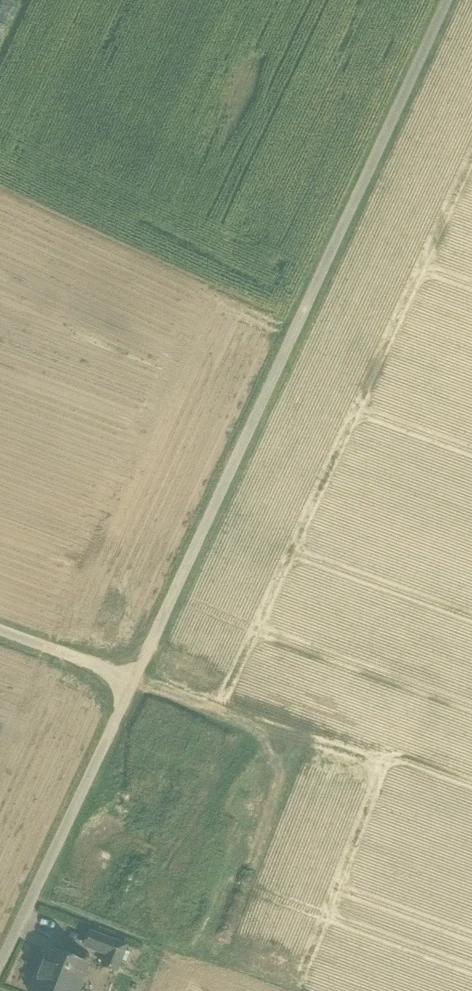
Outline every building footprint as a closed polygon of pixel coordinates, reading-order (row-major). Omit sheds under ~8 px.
[(125,948),(89,934),(84,948),(106,956),(102,967),(116,972),(125,948)] [(47,953),(38,978),(36,977),(31,990),(77,990),(85,968),(47,953)]
